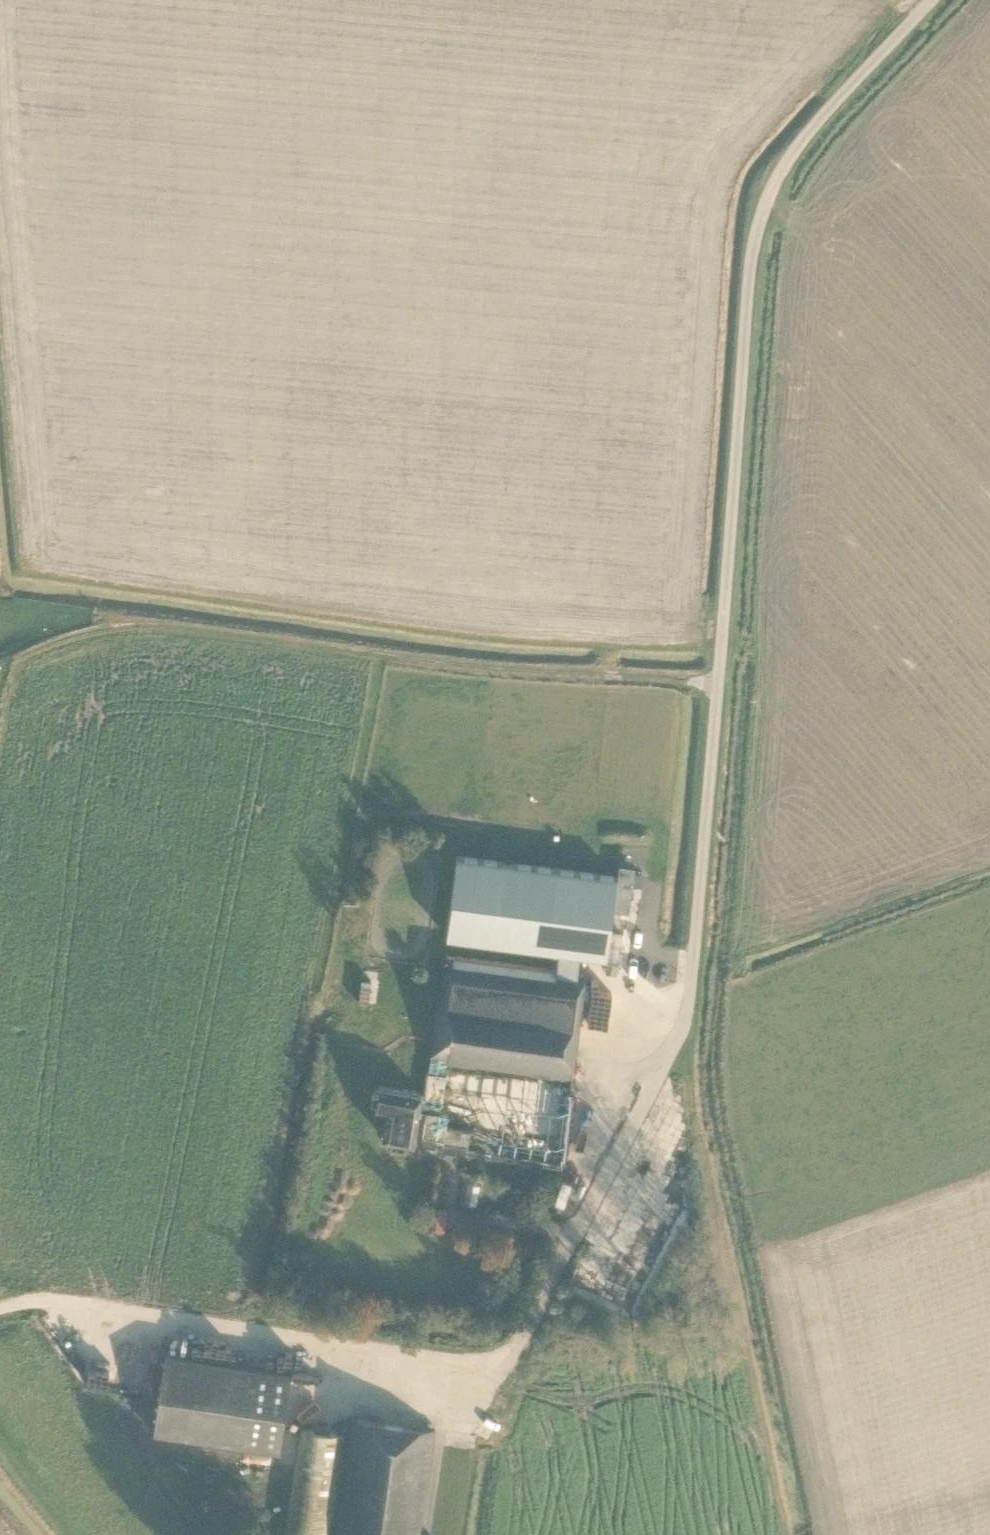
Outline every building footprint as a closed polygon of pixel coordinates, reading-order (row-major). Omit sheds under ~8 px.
[(426,1090),(380,1082),(379,1086),(374,1088),(372,1097),(376,1100),(376,1104),(387,1106),(383,1134),(414,1139),(414,1138),(442,1142),(441,1147),(562,1164),(583,971),(576,971),(579,950),(606,953),(616,874),(459,853),(448,932),(559,947),(557,968),(447,953),(426,1090)] [(156,1429),(279,1448),(291,1368),(168,1350),(156,1429)] [(435,1427),(354,1415),(337,1534),(419,1534),(435,1427)] [(344,1430),(301,1425),(285,1534),(329,1534),(344,1430)]
